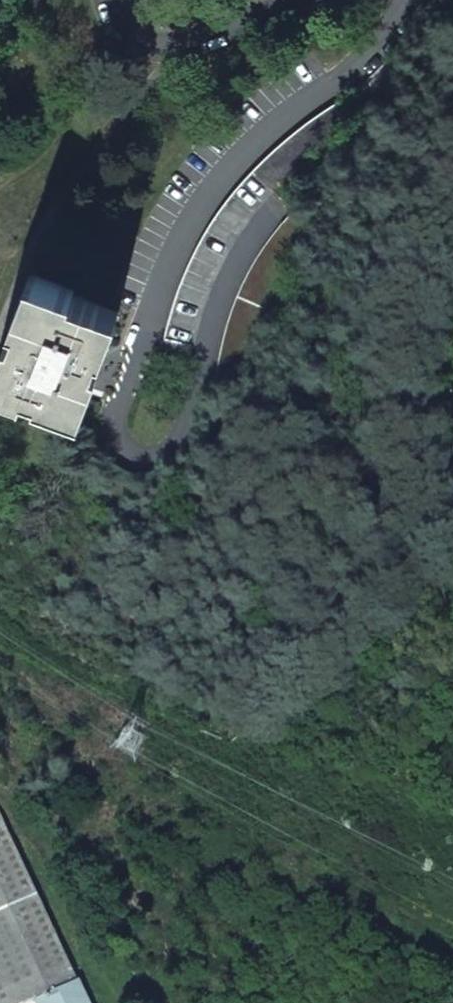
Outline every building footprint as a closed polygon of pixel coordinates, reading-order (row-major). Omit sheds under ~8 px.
[(165,335),(164,341),(192,348),(195,336),(205,308),(216,280),(226,258),(238,237),(250,218),(259,208),(270,196),(303,167),(331,145),(350,131),(360,125),(343,100),(318,117),(293,136),(275,151),(247,177),(232,194),(225,202),(211,224),(202,239),(189,268),(177,298),(165,335)] [(0,356),(0,377),(38,392),(37,396),(76,411),(99,351),(102,353),(118,313),(72,295),(74,292),(36,277),(12,336),(9,335),(0,356)] [(78,980),(0,813),(0,1002),(28,1002),(78,980)] [(78,980),(28,1002),(90,1002),(78,980)]
